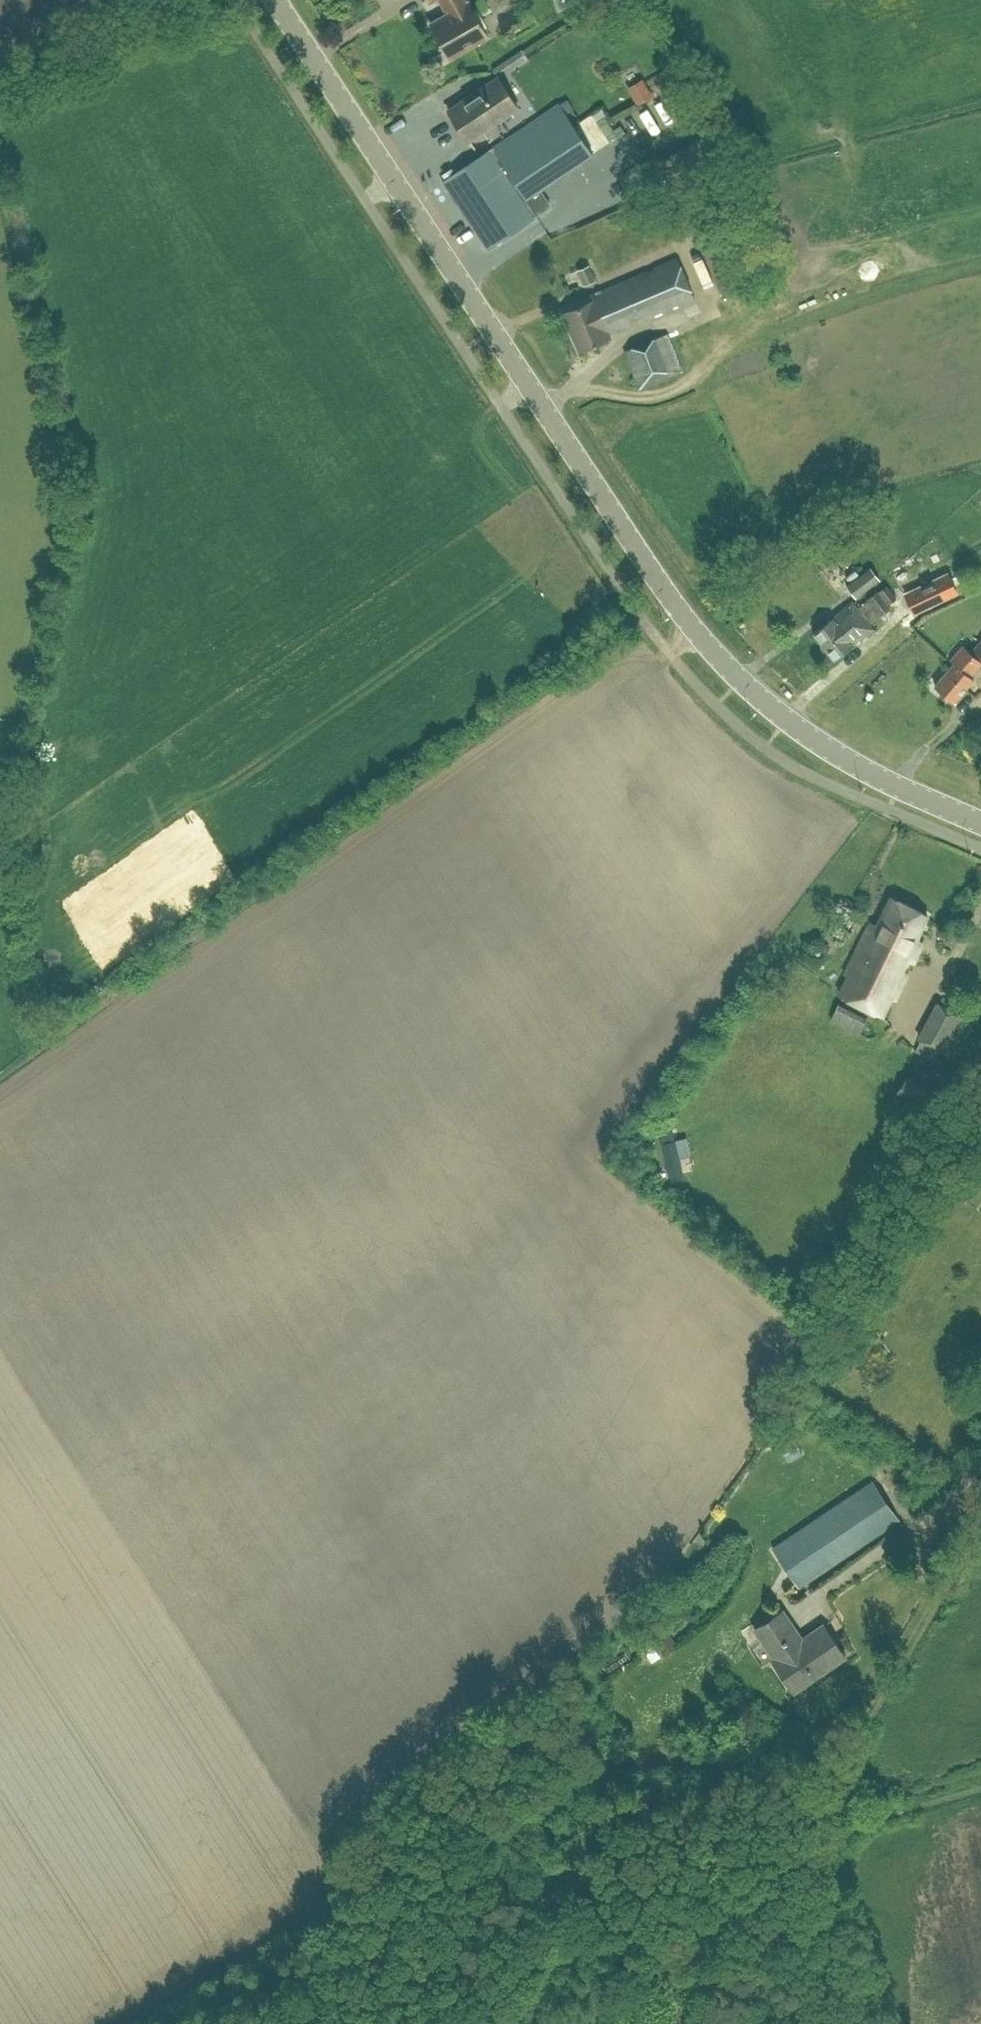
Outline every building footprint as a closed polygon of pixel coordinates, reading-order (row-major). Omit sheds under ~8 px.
[(475,11),(469,0),(439,0),(446,12),(429,22),(449,57),(488,34),(475,11)] [(448,108),(458,123),(468,138),(517,106),(497,76),(448,108)] [(635,86),(644,102),(657,95),(648,79),(635,86)] [(559,102),(491,148),(442,180),(487,248),(534,217),(533,215),(550,204),(539,188),(592,153),(559,102)] [(673,127),(681,141),(700,130),(692,116),(673,127)] [(648,164),(664,194),(724,161),(709,132),(648,164)] [(741,290),(721,242),(703,250),(723,297),(741,290)] [(596,297),(562,311),(578,349),(611,335),(607,327),(615,323),(617,329),(693,297),(676,257),(594,291),(596,297)] [(576,268),(583,285),(595,279),(588,264),(576,268)] [(667,333),(624,350),(639,387),(681,370),(667,333)] [(846,585),(851,591),(855,597),(879,578),(870,567),(846,585)] [(948,573),(905,594),(913,610),(956,589),(948,573)] [(879,592),(888,605),(896,599),(887,586),(879,592)] [(867,599),(880,616),(890,609),(877,591),(867,599)] [(823,645),(850,625),(850,624),(863,614),(853,601),(812,631),(823,645)] [(873,628),(870,624),(863,614),(850,624),(850,625),(823,645),(833,658),(873,628)] [(934,684),(953,700),(973,678),(969,675),(980,661),(962,644),(950,658),(954,661),(934,684)] [(848,974),(839,992),(884,1013),(892,997),(895,998),(907,972),(902,969),(907,958),(913,961),(919,947),(912,943),(926,914),(890,897),(877,925),(869,921),(844,972),(848,974)] [(932,1059),(938,1047),(921,1037),(914,1049),(932,1059)] [(967,1167),(979,1175),(980,1171),(980,1147),(967,1167)] [(872,1480),(773,1546),(799,1585),(898,1518),(872,1480)] [(802,1637),(782,1608),(754,1627),(774,1656),(771,1658),(793,1690),(845,1655),(824,1623),(802,1637)]
